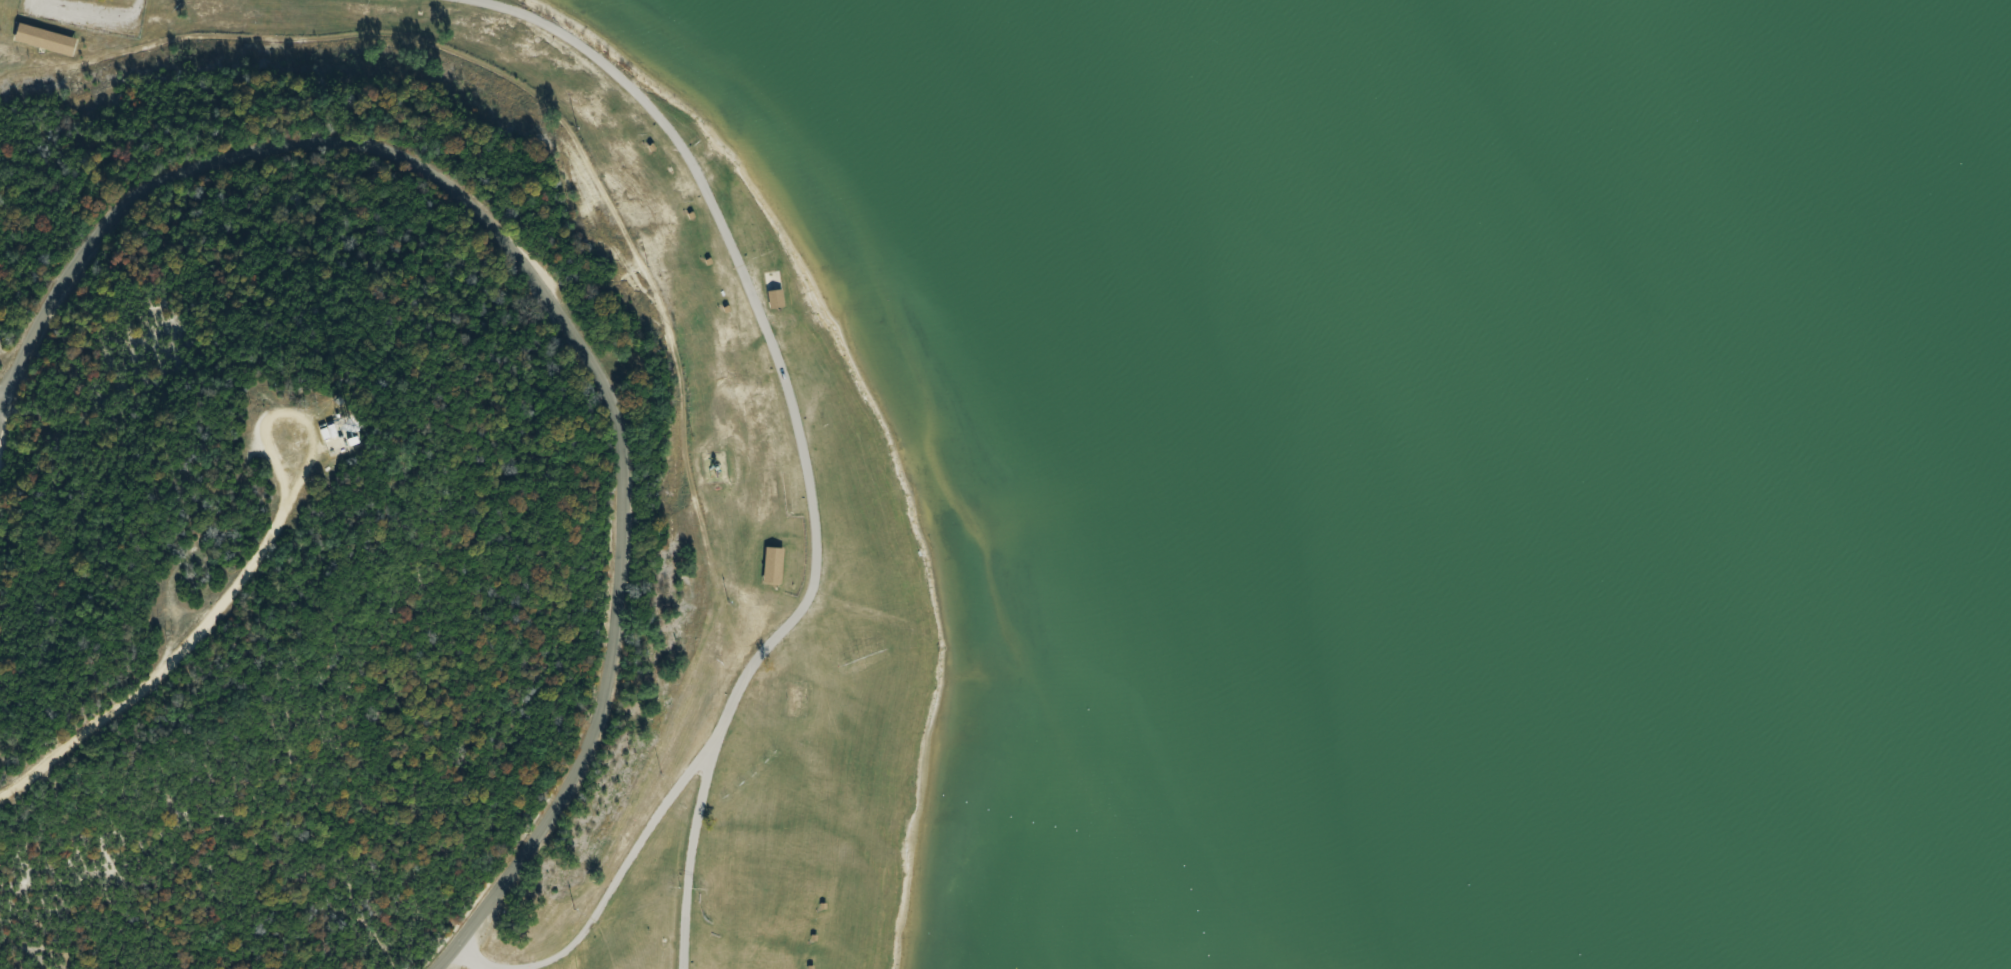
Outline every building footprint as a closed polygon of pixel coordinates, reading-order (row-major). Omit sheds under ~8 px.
[(72,58),(77,40),(18,23),(13,41),(72,58)] [(786,307),(783,290),(769,292),(772,309),(786,307)] [(763,584),(782,585),(783,549),(764,548),(763,584)]
